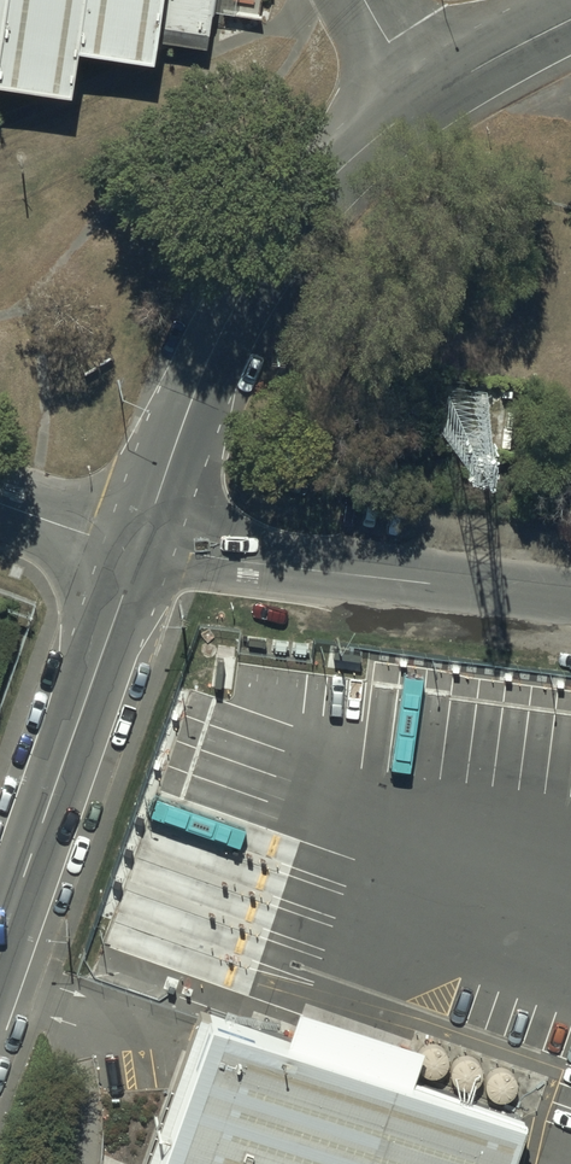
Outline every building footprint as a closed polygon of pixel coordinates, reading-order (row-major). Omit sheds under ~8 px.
[(8,73),(72,84),(79,44),(153,57),(158,31),(163,0),(0,0),(0,120),(8,73)] [(158,31),(225,43),(232,0),(163,0),(158,31)] [(199,1002),(142,1163),(523,1163),(539,1119),(199,1002)]
